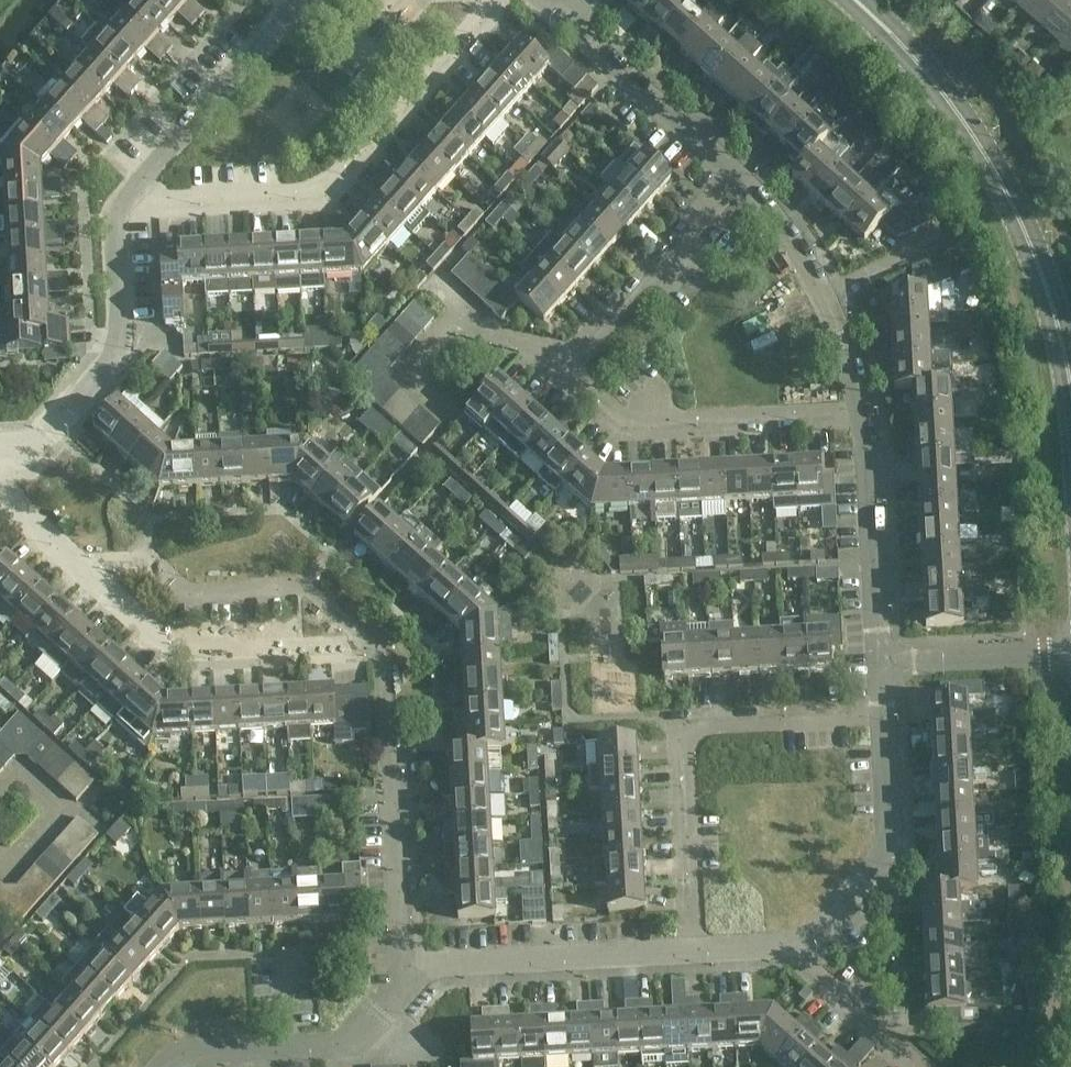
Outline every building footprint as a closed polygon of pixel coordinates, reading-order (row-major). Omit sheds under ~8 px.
[(168,25),(140,0),(124,18),(167,56),(173,48),(158,35),(168,25)] [(176,0),(140,0),(168,25),(177,14),(192,27),(198,20),(176,0)] [(198,20),(204,13),(190,0),(176,0),(198,20)] [(628,4),(645,20),(663,0),(630,0),(627,3),(628,4)] [(645,20),(640,27),(657,42),(663,36),(688,8),(680,0),(663,0),(645,20)] [(1039,12),(1050,0),(1026,0),(1039,12)] [(1039,12),(1057,27),(1070,12),(1070,0),(1050,0),(1039,12)] [(688,8),(663,36),(681,52),(719,9),(712,3),(699,17),(688,8)] [(719,9),(681,52),(699,68),(724,39),(714,30),(726,16),(719,9)] [(1057,27),(1070,40),(1070,12),(1057,27)] [(167,56),(124,18),(108,36),(136,61),(145,50),(160,63),(167,56)] [(136,61),(108,36),(98,26),(82,44),(92,53),(134,91),(141,84),(126,71),(136,61)] [(724,39),(699,68),(716,84),(754,41),(747,35),(735,49),(724,39)] [(521,42),(504,61),(532,86),(548,68),(574,91),(567,99),(571,103),(562,113),(569,119),(579,109),(599,88),(574,66),(541,37),(529,50),(521,42)] [(754,41),(716,84),(734,100),(759,72),(749,62),(762,48),(754,41)] [(795,103),(786,95),(819,59),(811,51),(797,66),(790,73),(752,116),(770,132),(795,103)] [(134,91),(92,53),(76,71),(104,96),(113,86),(128,99),(134,91)] [(532,86),(504,61),(489,78),(517,103),(532,86)] [(752,116),(790,73),(783,67),(777,73),(766,64),(759,72),(734,100),(752,116)] [(104,96),(76,71),(60,89),(103,126),(109,119),(95,106),(104,96)] [(517,103),(489,78),(473,96),(501,121),(517,103)] [(103,126),(60,89),(45,106),(72,131),(82,121),(96,134),(103,126)] [(501,121),(473,96),(457,114),(485,139),(501,121)] [(832,98),(826,105),(787,148),(805,163),(830,137),(838,127),(828,117),(839,104),(832,98)] [(795,103),(770,132),(787,148),(826,105),(818,99),(805,113),(795,103)] [(72,131),(45,106),(29,124),(71,162),(77,155),(63,142),(72,131)] [(588,123),(597,113),(590,106),(581,117),(588,123)] [(553,123),(560,130),(569,119),(562,113),(553,123)] [(485,139),(457,114),(441,131),(469,157),(485,139)] [(2,153),(2,154),(41,168),(41,167),(50,157),(64,170),(71,162),(29,124),(2,153)] [(469,157),(441,131),(424,150),(452,175),(469,157)] [(558,143),(565,149),(574,139),(567,132),(558,143)] [(811,193),(849,151),(842,144),(840,146),(830,137),(805,163),(793,177),(811,193)] [(538,155),(547,144),(540,138),(531,148),(538,155)] [(558,143),(549,153),(556,159),(565,149),(558,143)] [(672,180),(644,155),(635,146),(618,165),(656,198),(672,180)] [(538,155),(531,148),(521,158),(529,165),(538,155)] [(452,175),(424,150),(409,167),(437,192),(452,175)] [(849,151),(811,193),(828,209),(854,181),(843,172),(856,158),(849,151)] [(41,168),(2,154),(5,192),(62,189),(61,179),(42,180),(41,168)] [(640,216),(656,198),(618,165),(602,182),(612,191),(640,216)] [(437,192),(409,167),(393,185),(421,210),(437,192)] [(526,178),(533,184),(543,174),(535,168),(526,178)] [(506,191),(515,180),(508,174),(499,184),(506,191)] [(854,181),(828,209),(846,225),(884,183),(877,176),(864,190),(854,181)] [(526,178),(517,188),(524,195),(533,184),(526,178)] [(884,183),(846,225),(865,242),(882,222),(898,238),(909,233),(898,209),(908,204),(884,183)] [(506,191),(499,184),(489,194),(497,201),(506,191)] [(421,210),(393,185),(377,203),(405,228),(421,210)] [(62,189),(5,192),(6,216),(44,214),(43,200),(62,199),(62,189)] [(612,191),(596,209),(624,234),(640,216),(612,191)] [(935,192),(922,198),(934,221),(946,216),(935,192)] [(922,198),(910,203),(922,227),(934,221),(922,198)] [(405,228),(377,203),(361,220),(389,246),(405,228)] [(494,213),(502,220),(511,210),(504,203),(494,213)] [(910,203),(908,204),(898,209),(909,233),(922,227),(910,203)] [(474,226),(484,216),(476,209),(467,219),(474,226)] [(596,209),(580,226),(608,251),(624,234),(596,209)] [(494,213),(485,224),(493,230),(502,220),(494,213)] [(44,214),(6,216),(7,239),(64,236),(64,227),(45,228),(44,214)] [(474,226),(467,219),(458,230),(465,236),(474,226)] [(389,246),(361,220),(345,238),(363,275),(389,246)] [(580,226),(564,244),(592,269),(608,251),(580,226)] [(592,269),(564,244),(553,234),(537,251),(576,287),(592,269)] [(64,236),(7,239),(9,263),(46,261),(45,247),(65,246),(64,236)] [(345,238),(322,239),(324,277),(363,275),(345,238)] [(322,239),(298,240),(301,291),(325,290),(324,277),(322,239)] [(469,256),(479,245),(472,239),(462,249),(469,256)] [(274,242),(277,279),(277,293),(301,291),(298,240),(274,242)] [(274,242),(251,243),(253,281),(277,279),(274,242)] [(251,243),(227,244),(230,295),(254,294),(253,281),(251,243)] [(227,244),(204,245),(206,283),(219,282),(219,295),(230,295),(227,244)] [(443,262),(453,251),(445,244),(435,255),(443,262)] [(178,247),(179,258),(181,284),(206,283),(204,245),(178,247)] [(960,245),(948,251),(960,276),(972,270),(960,245)] [(560,305),(576,287),(537,251),(521,269),(560,305)] [(960,276),(948,251),(936,257),(948,281),(960,276)] [(443,262),(435,255),(426,265),(434,272),(443,262)] [(452,276),(461,284),(479,264),(469,256),(452,276)] [(948,281),(936,257),(924,263),(936,287),(941,284),(948,281)] [(179,258),(161,259),(165,325),(182,324),(181,301),(182,301),(181,284),(179,258)] [(46,261),(9,263),(10,287),(67,284),(66,274),(47,275),(46,261)] [(936,287),(924,263),(912,269),(914,291),(889,292),(890,317),(948,314),(948,313),(943,313),(941,284),(936,287)] [(479,264),(461,284),(471,293),(489,273),(479,264)] [(544,323),(560,305),(521,269),(505,287),(509,290),(508,291),(518,300),(544,323)] [(417,290),(427,279),(419,273),(410,283),(417,290)] [(489,273),(471,293),(481,302),(499,282),(489,273)] [(499,282),(481,302),(491,311),(508,291),(509,290),(505,287),(499,282)] [(67,284),(10,287),(11,311),(49,308),(48,295),(67,294),(67,284)] [(508,291),(491,311),(501,320),(518,300),(508,291)] [(414,302),(404,313),(425,331),(434,320),(414,302)] [(11,311),(12,334),(0,335),(0,353),(40,351),(40,349),(70,347),(69,322),(49,323),(49,308),(11,311)] [(404,313),(396,322),(416,340),(425,331),(404,313)] [(948,314),(890,317),(892,341),(929,339),(929,325),(948,324),(948,314)] [(396,322),(387,332),(407,351),(416,340),(396,322)] [(387,332),(378,342),(399,360),(407,351),(387,332)] [(209,335),(209,345),(210,355),(234,354),(232,333),(232,334),(209,334),(209,335)] [(256,343),(243,344),(242,333),(232,333),(234,354),(257,353),(256,343)] [(341,338),(327,339),(328,348),(342,348),(341,338)] [(313,339),(314,349),(328,348),(327,339),(313,339)] [(929,339),(892,341),(893,365),(950,362),(949,352),(930,353),(929,339)] [(280,341),(266,342),(256,343),(257,353),(281,351),(280,341)] [(294,341),(280,341),(281,351),(295,351),(294,341)] [(378,342),(369,352),(390,370),(399,360),(378,342)] [(208,346),(198,346),(184,347),(185,357),(210,355),(209,345),(208,345),(208,346)] [(369,352),(346,378),(373,402),(391,382),(390,370),(369,352)] [(263,359),(263,369),(264,381),(278,380),(277,368),(276,358),(263,359)] [(176,375),(182,368),(172,359),(166,366),(176,375)] [(249,370),(263,369),(263,359),(248,360),(249,370)] [(230,371),(229,361),(215,362),(216,372),(230,371)] [(216,372),(215,362),(201,363),(202,372),(216,372)] [(950,362),(893,365),(894,389),(950,386),(950,385),(932,386),(931,372),(950,371),(950,362)] [(176,375),(166,366),(160,373),(170,382),(176,375)] [(517,394),(498,377),(473,405),(464,414),(483,432),(491,422),(517,394)] [(391,382),(373,402),(383,411),(401,391),(391,382)] [(950,386),(894,389),(913,388),(914,411),(978,408),(977,398),(970,399),(951,400),(950,386)] [(401,391),(383,411),(392,420),(410,400),(401,391)] [(491,422),(509,438),(534,410),(517,394),(491,422)] [(94,430),(112,447),(138,419),(135,416),(141,410),(125,396),(94,430)] [(420,408),(410,400),(392,420),(402,428),(420,408)] [(420,408),(402,428),(412,437),(430,417),(420,408)] [(978,408),(914,411),(915,435),(953,433),(952,419),(979,418),(978,408)] [(381,419),(371,410),(365,417),(375,426),(381,419)] [(534,410),(509,438),(526,454),(552,425),(534,410)] [(440,426),(430,417),(412,437),(422,447),(440,426)] [(138,419),(112,447),(130,462),(155,434),(138,419)] [(381,419),(375,426),(385,435),(392,428),(381,419)] [(552,425),(526,454),(544,470),(570,441),(552,425)] [(267,433),(267,445),(268,445),(270,483),(293,482),(306,443),(292,444),(291,432),(267,433)] [(953,433),(915,435),(917,459),(974,456),(982,456),(982,446),(954,447),(953,433)] [(155,434),(130,462),(159,488),(173,450),(155,434)] [(246,484),(244,446),(243,437),(220,438),(220,448),(222,485),(246,484)] [(198,486),(196,449),(195,439),(185,439),(185,449),(173,450),(159,488),(198,486)] [(555,493),(562,486),(587,457),(570,441),(544,470),(537,477),(555,493)] [(400,449),(411,458),(417,451),(407,442),(400,449)] [(330,463),(306,443),(293,482),(311,497),(336,469),(343,462),(336,456),(330,463)] [(267,445),(244,446),(246,484),(270,483),(268,445),(267,445)] [(220,448),(196,449),(198,486),(222,485),(220,448)] [(445,454),(438,461),(448,470),(455,462),(445,454)] [(974,456),(917,459),(918,483),(955,481),(955,467),(974,466),(974,456)] [(605,473),(587,457),(562,486),(591,512),(605,473)] [(424,458),(418,465),(429,474),(435,467),(424,458)] [(837,510),(835,473),(820,474),(820,461),(795,462),(797,500),(798,512),(823,510),(837,510)] [(466,472),(455,462),(448,470),(459,480),(466,472)] [(795,462),(772,464),(774,501),(797,500),(795,462)] [(772,464),(747,465),(749,503),(774,501),(772,464)] [(747,465),(723,466),(725,504),(749,503),(747,465)] [(723,466),(700,468),(702,506),(725,504),(723,466)] [(700,468),(676,469),(678,507),(702,506),(700,468)] [(336,469),(311,497),(329,513),(354,485),(336,469)] [(678,507),(676,469),(652,470),(655,521),(679,520),(678,507)] [(655,521),(652,470),(629,472),(631,510),(631,524),(651,523),(651,526),(655,525),(655,521)] [(629,472),(605,473),(591,512),(631,510),(629,472)] [(363,475),(354,485),(329,513),(347,530),(381,492),(363,475)] [(454,497),(461,490),(450,481),(444,488),(454,497)] [(955,481),(918,483),(919,507),(976,504),(976,494),(956,495),(955,481)] [(490,494),(480,485),(473,493),(483,501),(490,494)] [(464,507),(471,500),(461,490),(454,497),(464,507)] [(501,504),(490,494),(483,501),(494,511),(501,504)] [(976,504),(919,507),(921,531),(958,529),(957,514),(977,513),(976,504)] [(379,508),(354,536),(373,552),(398,525),(379,508)] [(489,529),(496,522),(486,513),(479,520),(489,529)] [(390,569),(425,530),(407,514),(398,525),(373,552),(390,569)] [(519,534),(525,527),(515,518),(509,525),(519,534)] [(500,538),(506,531),(496,522),(489,529),(500,538)] [(519,534),(529,543),(536,536),(525,527),(519,534)] [(958,529),(921,531),(922,554),(979,551),(993,551),(993,541),(959,543),(958,529)] [(425,530),(390,569),(408,584),(442,545),(425,530)] [(766,543),(767,555),(761,556),(762,566),(776,565),(775,543),(766,543)] [(775,543),(776,565),(790,564),(789,554),(786,554),(786,549),(776,549),(776,543),(775,543)] [(525,561),(531,554),(521,544),(514,551),(525,561)] [(442,545),(408,584),(426,600),(451,572),(433,557),(443,546),(442,545)] [(979,551),(922,554),(923,578),(961,576),(960,562),(979,561),(979,551)] [(810,563),(824,562),(824,552),(810,553),(810,563)] [(25,572),(6,555),(0,562),(0,599),(25,572)] [(729,558),(729,567),(743,567),(742,557),(729,558)] [(729,558),(714,558),(715,568),(729,567),(729,558)] [(681,570),(695,569),(694,559),(681,560),(681,570)] [(681,570),(681,560),(667,561),(667,571),(681,570)] [(647,562),(633,563),(634,572),(648,572),(647,562)] [(634,572),(633,563),(620,563),(620,573),(634,572)] [(815,579),(815,569),(801,570),(801,580),(815,579)] [(801,580),(801,570),(787,571),(787,580),(801,580)] [(17,616),(42,588),(25,572),(0,599),(0,618),(8,626),(17,616)] [(451,572),(426,600),(443,616),(468,588),(451,572)] [(754,582),(753,572),(739,573),(740,583),(754,582)] [(768,582),(767,572),(753,572),(754,582),(768,582)] [(720,584),(720,574),(706,575),(707,585),(720,584)] [(707,585),(706,575),(692,576),(693,586),(707,585)] [(826,590),(838,589),(837,575),(826,575),(826,590)] [(961,576),(923,578),(924,602),(981,599),(981,589),(962,590),(961,576)] [(671,577),(644,578),(644,588),(657,587),(672,587),(671,577)] [(42,588),(17,616),(35,632),(60,604),(42,588)] [(468,588),(443,616),(461,632),(497,614),(468,588)] [(676,593),(668,594),(668,602),(677,602),(676,593)] [(981,599),(924,602),(926,627),(964,625),(963,610),(982,609),(981,599)] [(43,659),(78,620),(60,604),(35,632),(25,643),(43,659)] [(497,614),(461,632),(462,655),(500,653),(497,614)] [(829,632),(816,633),(816,619),(804,620),(806,671),(831,669),(829,632)] [(61,674),(96,635),(78,620),(43,659),(61,674)] [(806,671),(804,620),(780,621),(781,635),(783,672),(806,671)] [(735,675),(733,637),(733,624),(709,625),(710,638),(712,676),(735,675)] [(688,677),(686,640),(685,626),(661,627),(661,628),(648,629),(649,642),(661,641),(663,678),(688,677)] [(114,652),(96,635),(61,674),(79,690),(89,680),(114,652)] [(781,635),(757,636),(759,673),(783,672),(781,635)] [(558,650),(558,636),(548,637),(549,651),(558,650)] [(757,636),(733,637),(735,675),(759,673),(757,636)] [(710,638),(686,640),(688,677),(712,676),(710,638)] [(558,650),(549,651),(550,664),(559,664),(558,650)] [(131,667),(114,652),(89,680),(79,690),(96,706),(106,695),(131,667)] [(500,653),(462,655),(464,679),(501,677),(500,653)] [(131,667),(106,695),(96,706),(114,722),(149,683),(131,667)] [(501,677),(464,679),(465,703),(503,701),(501,677)] [(16,690),(5,680),(0,685),(0,689),(9,697),(16,690)] [(153,737),(167,699),(166,699),(149,683),(114,722),(148,751),(153,737)] [(561,698),(560,683),(551,684),(552,699),(561,698)] [(940,685),(940,688),(941,699),(930,699),(931,724),(997,720),(996,711),(968,713),(967,698),(985,697),(984,683),(940,685)] [(349,688),(350,699),(352,699),(354,733),(371,732),(368,687),(349,688)] [(334,689),(309,690),(311,728),(335,727),(336,744),(354,743),(354,733),(352,699),(350,699),(334,700),(334,689)] [(9,697),(19,706),(25,698),(16,690),(9,697)] [(311,728),(309,690),(285,692),(287,730),(288,744),(312,743),(311,728)] [(285,692),(261,693),(264,731),(287,730),(285,692)] [(261,693),(237,694),(240,732),(264,731),(261,693)] [(237,694),(214,696),(216,734),(240,732),(237,694)] [(214,696),(190,697),(192,735),(216,734),(214,696)] [(190,697),(167,699),(153,737),(192,735),(190,697)] [(561,698),(552,699),(552,712),(562,711),(561,698)] [(503,701),(465,703),(466,726),(504,725),(503,701)] [(40,711),(33,719),(54,737),(61,730),(40,711)] [(0,734),(0,745),(15,758),(27,758),(45,738),(18,713),(0,734)] [(997,720),(931,724),(932,748),(970,746),(969,732),(988,731),(997,731),(997,720)] [(504,725),(466,726),(467,749),(467,751),(487,749),(506,748),(504,725)] [(554,745),(564,745),(563,731),(553,731),(554,745)] [(45,738),(27,758),(37,766),(55,747),(45,738)] [(636,741),(598,743),(600,767),(638,765),(636,741)] [(80,760),(86,753),(75,743),(69,750),(80,760)] [(0,745),(0,762),(6,768),(14,758),(15,758),(0,745)] [(970,746),(932,748),(934,771),(990,768),(990,759),(971,760),(970,746)] [(55,747),(37,766),(46,775),(64,755),(55,747)] [(528,761),(537,761),(537,747),(527,748),(528,761)] [(467,751),(467,749),(449,750),(450,775),(488,773),(487,749),(467,751)] [(80,760),(89,769),(96,762),(86,753),(80,760)] [(64,755),(46,775),(56,784),(74,764),(64,755)] [(544,757),(544,760),(545,770),(555,769),(554,756),(544,757)] [(74,764),(56,784),(66,793),(84,773),(74,764)] [(638,765),(600,767),(601,791),(639,789),(638,765)] [(990,768),(934,771),(935,795),(973,793),(972,779),(991,778),(990,768)] [(555,769),(545,770),(546,784),(556,784),(555,769)] [(84,773),(66,793),(76,802),(94,782),(84,773)] [(497,773),(488,773),(450,775),(451,799),(452,799),(489,797),(498,796),(497,773)] [(539,793),(538,780),(529,780),(530,794),(539,793)] [(324,782),(324,792),(339,791),(338,781),(324,782)] [(291,794),(305,793),(304,783),(290,784),(291,794)] [(291,794),(290,784),(276,785),(277,794),(291,794)] [(243,796),(243,786),(229,787),(229,797),(243,796)] [(243,796),(257,796),(256,786),(243,786),(243,796)] [(196,799),(210,798),(209,788),(195,789),(196,799)] [(196,799),(195,789),(182,790),(182,800),(196,799)] [(639,789),(601,791),(602,815),(640,813),(639,789)] [(539,793),(530,794),(530,808),(540,808),(539,793)] [(973,793),(935,795),(936,819),(993,816),(992,806),(974,807),(973,793)] [(489,797),(452,799),(453,823),(491,821),(489,797)] [(331,808),(330,798),(315,799),(316,809),(331,808)] [(316,809),(315,799),(302,800),(303,809),(316,809)] [(268,811),(281,811),(282,814),(292,814),(292,801),(282,801),(267,802),(268,811)] [(268,811),(267,802),(254,802),(254,812),(268,811)] [(235,813),(234,803),(220,804),(221,814),(235,813)] [(556,803),(547,804),(547,817),(557,817),(556,803)] [(221,814),(220,804),(206,805),(207,815),(221,814)] [(187,806),(172,807),(173,816),(187,816),(187,806)] [(640,813),(602,815),(603,838),(641,836),(640,813)] [(993,816),(936,819),(938,843),(975,841),(974,827),(993,826),(993,816)] [(78,817),(69,827),(90,846),(99,835),(78,817)] [(557,817),(547,817),(548,832),(558,831),(557,817)] [(491,821),(453,823),(454,846),(492,844),(491,821)] [(90,846),(69,827),(60,837),(81,855),(90,846)] [(542,841),(541,827),(531,828),(532,842),(542,841)] [(641,836),(603,838),(605,862),(643,860),(641,836)] [(81,855),(60,837),(52,847),(72,865),(81,855)] [(542,841),(532,842),(533,856),(542,855),(542,841)] [(975,841),(938,843),(939,866),(996,863),(995,853),(976,854),(975,841)] [(492,844),(454,846),(446,847),(447,870),(456,870),(493,868),(492,844)] [(72,865),(52,847),(43,857),(63,875),(72,865)] [(559,851),(549,851),(550,865),(560,864),(559,851)] [(63,875),(43,857),(34,867),(54,885),(63,875)] [(93,866),(86,860),(77,870),(84,877),(93,866)] [(643,860),(605,862),(606,886),(644,884),(643,860)] [(996,863),(939,866),(940,890),(922,891),(978,888),(977,874),(996,873),(996,863)] [(560,864),(550,865),(551,879),(561,878),(560,864)] [(343,883),(319,885),(321,922),(346,921),(345,910),(363,909),(360,865),(342,866),(343,883)] [(54,885),(34,867),(25,877),(45,895),(54,885)] [(493,868),(456,870),(447,871),(448,894),(457,894),(502,891),(501,881),(494,881),(493,868)] [(84,877),(77,870),(67,881),(74,887),(84,877)] [(319,871),(295,872),(298,923),(321,922),(319,885),(319,871)] [(295,872),(271,873),(274,925),(298,923),(295,872)] [(271,873),(248,874),(250,926),(274,925),(271,873)] [(248,874),(224,876),(227,927),(250,926),(248,874)] [(200,877),(201,891),(203,929),(227,927),(224,876),(200,877)] [(544,876),(534,876),(535,889),(545,889),(544,876)] [(45,895),(25,877),(16,886),(37,905),(45,895)] [(644,884),(606,886),(607,910),(645,908),(644,884)] [(4,887),(0,892),(0,920),(13,931),(37,905),(16,886),(4,887)] [(978,888),(922,891),(923,915),(980,912),(979,903),(960,904),(959,890),(978,889),(978,888)] [(545,889),(535,889),(535,890),(531,890),(533,924),(547,923),(545,889)] [(201,891),(166,893),(161,893),(179,930),(203,929),(201,891)] [(457,894),(458,919),(496,917),(495,902),(502,902),(502,891),(457,894)] [(161,893),(152,904),(141,895),(125,913),(163,948),(179,930),(161,893)] [(61,902),(54,896),(45,906),(52,912),(61,902)] [(52,912),(45,906),(35,916),(42,923),(52,912)] [(553,922),(563,922),(562,908),(552,908),(553,922)] [(980,912),(923,915),(924,939),(962,937),(961,923),(980,922),(980,912)] [(163,948),(125,913),(109,931),(147,966),(163,948)] [(13,941),(20,948),(29,938),(22,931),(13,941)] [(147,966),(109,931),(93,949),(132,983),(147,966)] [(962,937),(924,939),(926,963),(982,959),(982,950),(963,951),(962,937)] [(13,941),(3,952),(11,959),(20,948),(13,941)] [(132,983),(93,949),(77,966),(116,1001),(132,983)] [(982,959),(926,963),(927,986),(965,984),(964,970),(983,969),(982,959)] [(116,1001),(77,966),(61,984),(72,994),(100,1019),(116,1001)] [(672,981),(673,999),(673,1014),(662,1015),(664,1053),(665,1066),(688,1065),(684,981),(672,981)] [(686,981),(684,981),(688,1065),(690,1065),(689,1052),(711,1051),(709,1013),(700,1013),(699,998),(687,999),(686,981)] [(965,984),(927,986),(928,1011),(930,1011),(931,1028),(993,1025),(992,1007),(966,1008),(965,984)] [(72,994),(56,1011),(56,1012),(84,1037),(100,1019),(72,994)] [(747,995),(732,996),(735,1049),(759,1048),(773,1010),(747,1011),(747,995)] [(720,1012),(709,1013),(711,1051),(735,1049),(732,996),(720,997),(720,1012)] [(625,1017),(615,1018),(617,1056),(640,1054),(637,1001),(625,1002),(625,1017)] [(652,1001),(637,1001),(640,1054),(664,1053),(662,1015),(652,1016),(652,1001)] [(29,1020),(40,1029),(40,1030),(68,1055),(84,1037),(56,1012),(56,1011),(46,1002),(29,1020)] [(615,1018),(604,1018),(604,1003),(590,1004),(592,1057),(593,1066),(618,1066),(617,1056),(615,1018)] [(577,1020),(567,1020),(569,1058),(592,1057),(590,1004),(576,1005),(577,1020)] [(542,1007),(545,1066),(570,1066),(569,1058),(567,1020),(557,1021),(556,1006),(542,1007)] [(519,1023),(521,1061),(522,1066),(545,1066),(542,1007),(529,1007),(530,1022),(519,1023)] [(508,1008),(495,1009),(498,1062),(521,1061),(519,1023),(509,1024),(508,1008)] [(471,1026),(473,1062),(473,1063),(498,1062),(495,1009),(482,1010),(483,1025),(471,1026)] [(792,1027),(773,1010),(759,1048),(778,1064),(813,1025),(803,1016),(792,1027)] [(778,1064),(781,1066),(807,1066),(820,1052),(812,1045),(823,1033),(813,1025),(778,1064)] [(24,1047),(46,1066),(57,1066),(68,1055),(40,1030),(24,1047)] [(8,1065),(10,1066),(46,1066),(24,1047),(14,1037),(0,1053),(0,1057),(8,1065)] [(807,1066),(839,1066),(863,1039),(847,1055),(838,1047),(828,1059),(820,1052),(807,1066)] [(839,1066),(856,1066),(857,1066),(859,1066),(875,1050),(863,1039),(839,1066)]
